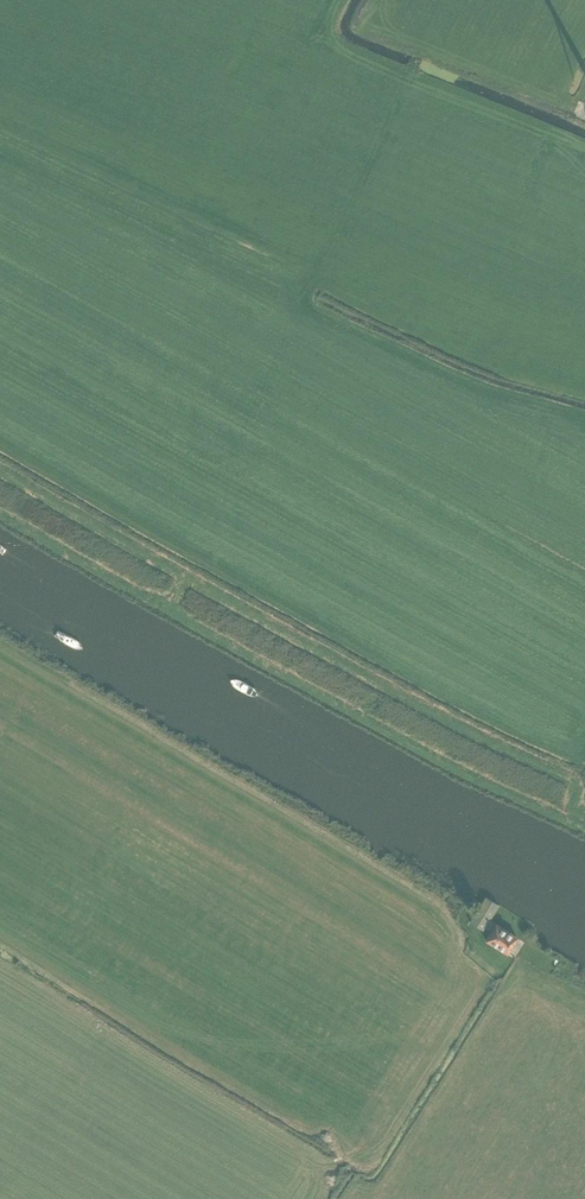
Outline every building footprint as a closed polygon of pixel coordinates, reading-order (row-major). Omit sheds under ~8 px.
[(486,898),(471,922),(483,930),(485,928),(491,932),(496,924),(490,920),(499,906),(486,898)] [(491,932),(486,940),(508,953),(517,936),(496,923),(496,924),(491,932)]
